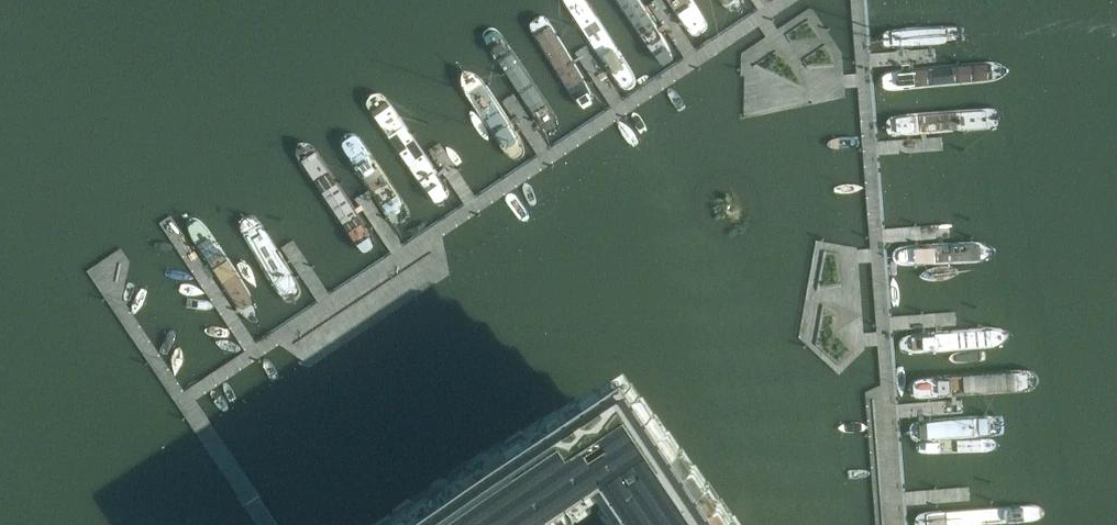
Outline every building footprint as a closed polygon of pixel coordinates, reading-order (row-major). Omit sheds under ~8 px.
[(511,7),(588,123),(598,116),(614,106),(543,0),(520,0),(511,7)] [(625,98),(635,92),(650,81),(596,0),(559,0),(625,98)] [(661,74),(671,67),(687,57),(649,0),(612,0),(661,74)] [(698,50),(708,43),(724,32),(702,0),(665,0),(698,50)] [(735,25),(745,19),(760,8),(755,0),(718,0),(735,25)] [(1007,9),(868,21),(869,33),(870,51),(1010,40),(1007,9)] [(500,14),(474,31),(552,147),(562,140),(577,130),(500,14)] [(463,38),(437,55),(515,171),(525,165),(541,154),(463,38)] [(1011,53),(872,64),(872,76),(874,95),(1013,84),(1011,53)] [(390,87),(364,104),(442,220),(452,214),(468,203),(390,87)] [(1014,97),(875,108),(876,120),(877,139),(1017,128),(1014,97)] [(317,136),(291,153),(369,269),(379,262),(394,252),(317,136)] [(244,185),(218,202),(296,318),(306,311),(321,301),(244,185)] [(207,209),(181,226),(259,342),(269,335),(285,325),(207,209)] [(1025,228),(885,240),(886,252),(888,270),(1027,259),(1025,228)] [(1032,316),(892,327),(893,339),(895,358),(1034,347),(1032,316)] [(604,483),(633,524),(732,524),(620,359),(379,524),(540,524),(604,483)] [(1035,360),(896,371),(897,383),(898,402),(1038,390),(1035,360)] [(1039,404),(899,415),(900,427),(902,445),(1041,434),(1039,404)] [(906,502),(907,514),(908,524),(1009,524),(1048,522),(1046,491),(906,502)]
